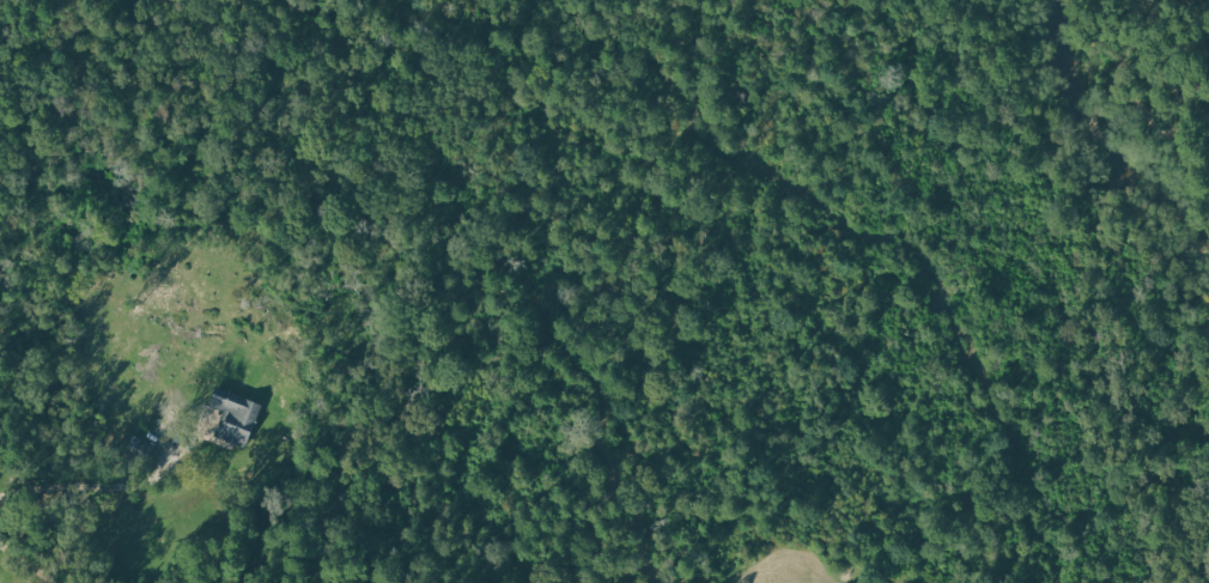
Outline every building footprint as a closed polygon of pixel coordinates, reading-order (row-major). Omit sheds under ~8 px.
[(209,405),(225,411),(216,438),(245,448),(261,403),(216,387),(209,405)]
